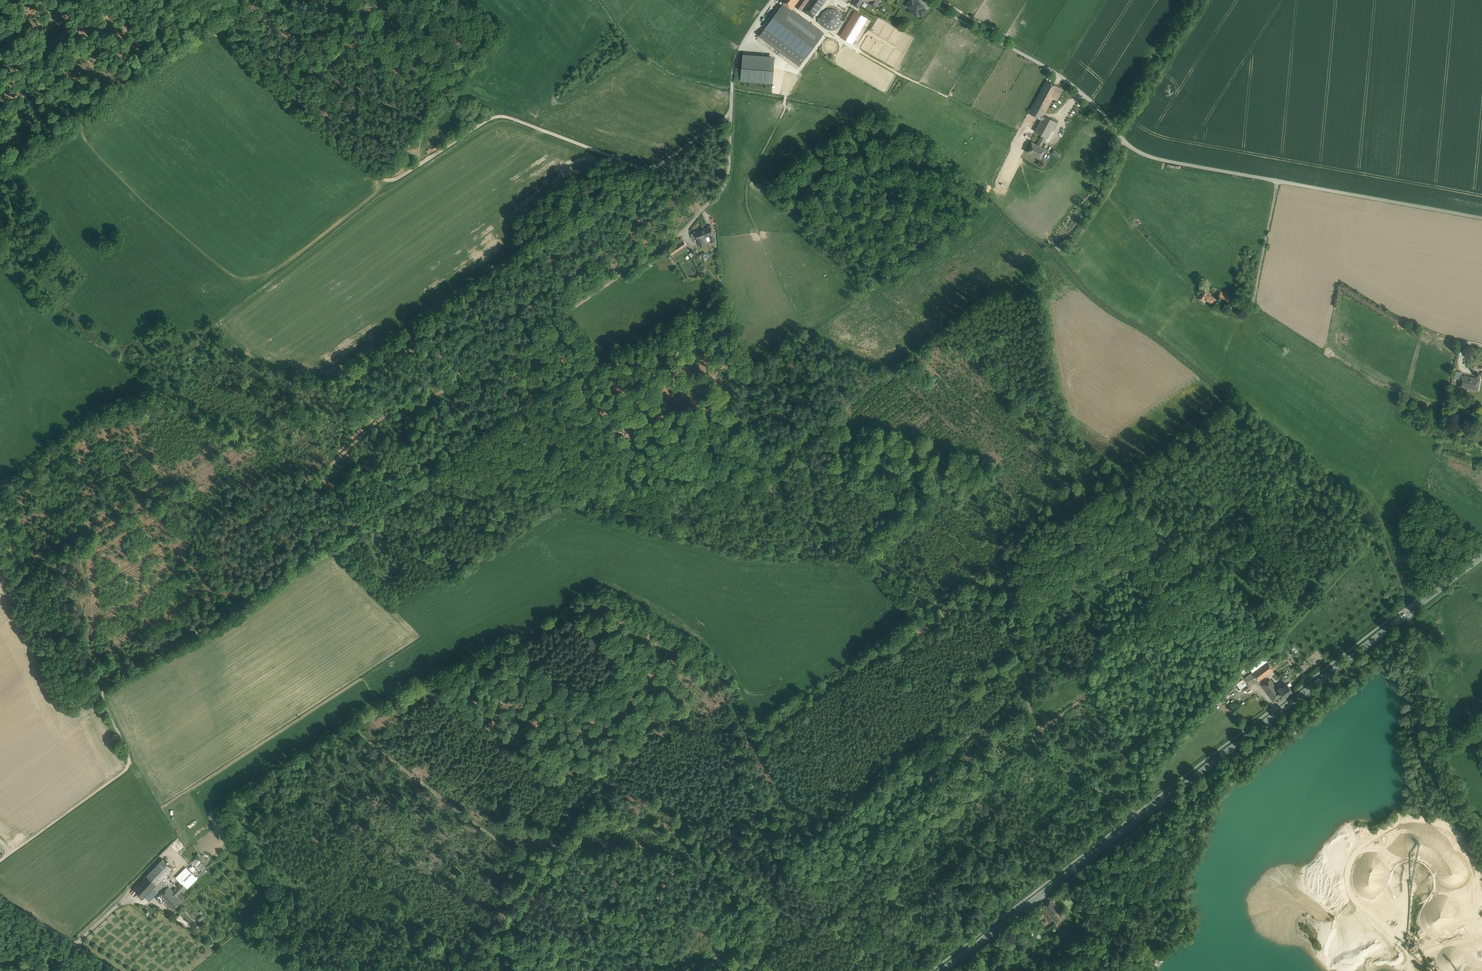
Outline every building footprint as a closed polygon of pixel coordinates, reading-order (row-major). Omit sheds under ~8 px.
[(780,0),(784,3),(793,10),(796,6),(800,0),(780,0)] [(796,6),(802,10),(809,0),(800,0),(796,6)] [(802,10),(813,18),(826,0),(809,0),(802,10)] [(914,0),(910,0),(906,5),(911,9),(914,10),(912,13),(917,16),(919,14),(923,8),(924,6),(914,0)] [(793,10),(784,3),(766,27),(806,57),(824,33),(793,10)] [(833,8),(828,9),(823,12),(821,17),(818,17),(819,23),(821,23),(824,27),(829,30),(835,29),(840,26),(842,21),(842,15),(838,11),(833,8)] [(856,12),(852,17),(856,20),(860,15),(856,12)] [(856,20),(854,24),(863,31),(868,23),(870,21),(861,14),(860,15),(856,20)] [(877,29),(868,23),(863,31),(871,37),(877,29)] [(805,58),(765,28),(760,35),(800,64),(805,58)] [(773,70),(742,68),(741,81),(772,83),(773,70)] [(1046,80),(1028,113),(1041,120),(1044,115),(1053,98),(1059,87),(1046,80)] [(1059,87),(1053,98),(1057,100),(1063,89),(1059,87)] [(1057,122),(1044,115),(1041,120),(1040,123),(1051,130),(1053,131),(1057,122)] [(1051,130),(1040,123),(1035,131),(1046,138),(1047,138),(1051,130)] [(1037,144),(1032,142),(1026,151),(1040,159),(1046,149),(1041,147),(1046,138),(1041,135),(1037,144)] [(710,226),(703,229),(706,237),(709,236),(713,234),(710,226)] [(703,229),(695,232),(691,234),(693,239),(697,237),(698,240),(701,246),(708,244),(706,237),(703,229)] [(680,244),(669,251),(672,255),(679,250),(687,245),(684,241),(680,244)] [(1208,292),(1204,290),(1199,298),(1202,300),(1204,299),(1211,303),(1214,298),(1207,293),(1208,292)] [(1229,293),(1221,291),(1219,298),(1227,300),(1229,293)] [(1480,378),(1461,375),(1461,379),(1460,379),(1459,387),(1478,390),(1480,378)] [(1248,666),(1252,672),(1267,661),(1262,655),(1248,666)] [(1267,661),(1252,672),(1256,677),(1259,681),(1273,670),(1267,661)] [(1252,672),(1248,666),(1240,672),(1245,678),(1252,672)] [(1252,672),(1245,678),(1248,682),(1256,677),(1252,672)] [(1246,684),(1243,679),(1236,684),(1240,689),(1246,684)] [(1277,688),(1270,679),(1262,685),(1274,701),(1282,695),(1277,688)] [(1287,683),(1283,686),(1282,685),(1277,688),(1282,695),(1284,697),(1292,691),(1287,683)] [(230,829),(216,810),(213,813),(226,832),(230,829)] [(196,858),(193,862),(202,871),(206,867),(196,858)] [(162,859),(133,889),(143,898),(145,897),(150,891),(153,888),(161,879),(172,868),(162,859)] [(181,883),(185,887),(196,877),(186,867),(176,878),(181,883)] [(159,894),(168,886),(161,879),(153,888),(157,893),(159,894)] [(173,891),(176,894),(177,895),(185,887),(181,883),(173,891)] [(176,894),(173,891),(168,886),(159,894),(167,902),(176,894)] [(150,891),(145,897),(149,901),(155,895),(150,891)] [(176,894),(167,902),(173,908),(182,900),(177,895),(176,894)] [(1060,910),(1052,899),(1043,906),(1052,917),(1055,914),(1060,910)] [(1076,933),(1065,944),(1069,948),(1080,937),(1076,933)] [(1422,947),(1422,951),(1433,965),(1435,964),(1422,947)] [(1428,968),(1411,948),(1410,949),(1426,970),(1428,968)] [(1455,959),(1452,960),(1461,970),(1464,970),(1455,959)]
